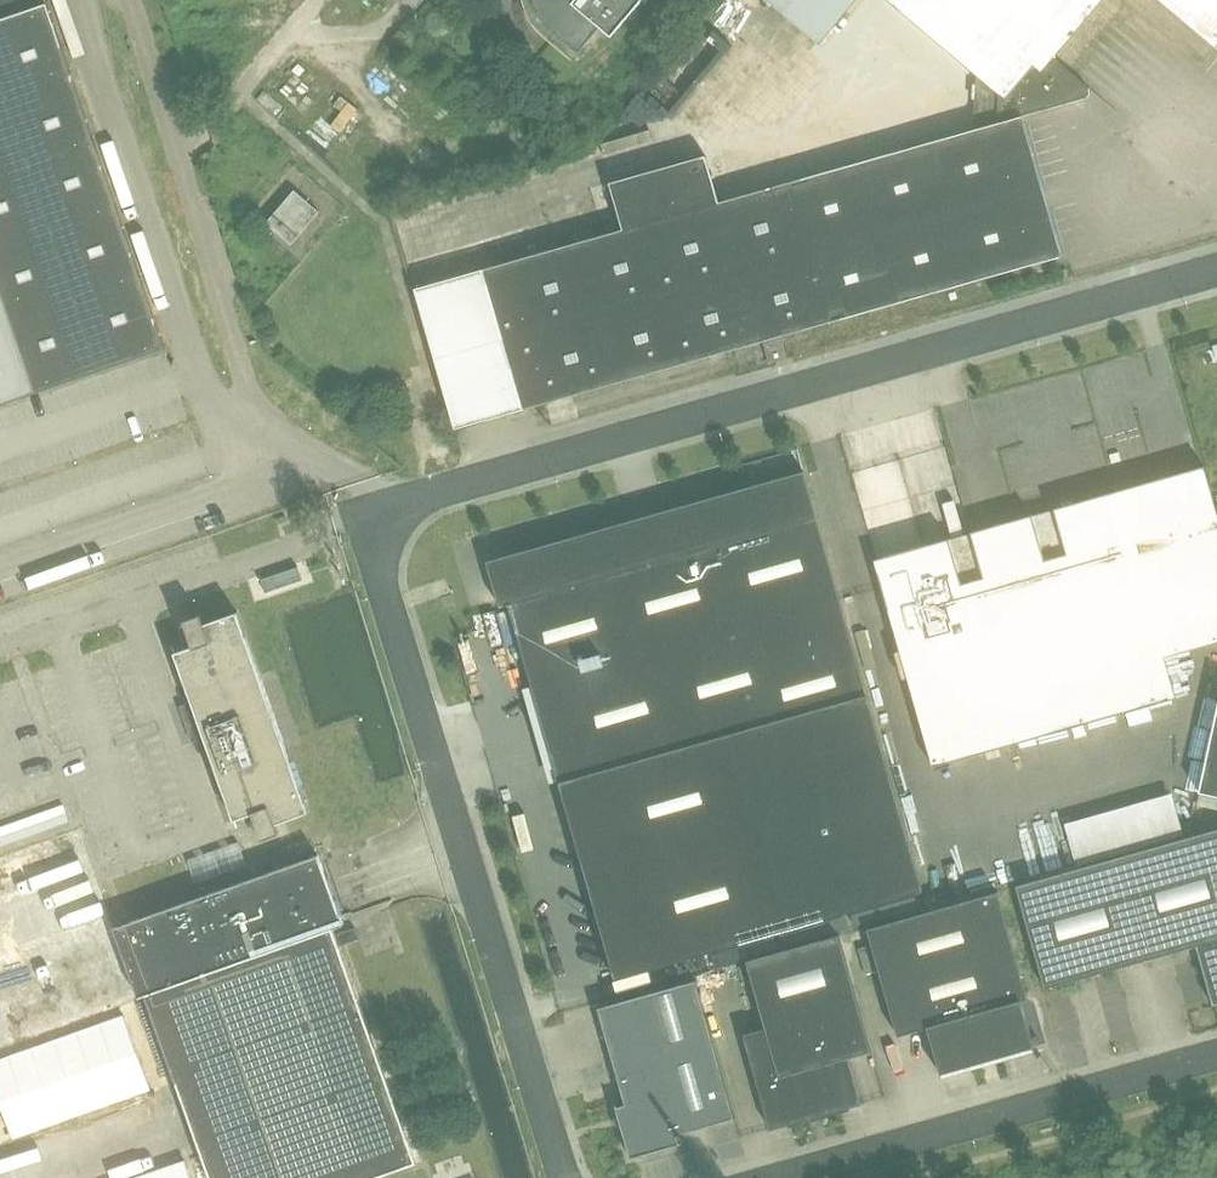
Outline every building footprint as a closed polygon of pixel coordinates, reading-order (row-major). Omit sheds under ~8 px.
[(166,347),(47,0),(0,0),(0,403),(166,347)] [(977,74),(975,129),(720,201),(706,155),(611,182),(615,197),(623,228),(484,268),(523,408),(730,350),(1063,255),(1023,115),(1087,97),(1090,93),(1089,86),(1054,57),(1102,0),(889,0),(977,74)] [(533,3),(537,12),(542,21),(549,28),(578,53),(600,27),(611,37),(642,0),(533,0),(533,3)] [(820,44),(857,0),(768,0),(820,44)] [(1216,46),(1216,0),(1162,0),(1216,46)] [(320,211),(295,190),(267,222),(292,244),(320,211)] [(1084,239),(1102,233),(1097,217),(1078,223),(1084,239)] [(764,341),(770,363),(787,358),(781,336),(764,341)] [(971,531),(876,558),(874,559),(882,588),(932,765),(1176,696),(1164,656),(1216,641),(1216,514),(1213,498),(1203,465),(971,531)] [(487,560),(499,604),(499,605),(509,602),(615,977),(923,889),(840,599),(804,470),(487,560)] [(298,566),(273,575),(277,588),(303,579),(298,566)] [(175,652),(235,819),(252,812),(262,839),(279,832),(276,823),(308,811),(237,613),(204,624),(201,615),(184,621),(193,645),(175,652)] [(114,998),(77,893),(182,857),(108,647),(0,685),(0,1038),(114,998)] [(159,692),(147,692),(148,715),(160,714),(159,692)] [(1199,791),(1216,795),(1216,707),(1199,791)] [(977,769),(960,776),(966,792),(983,784),(977,769)] [(1216,1002),(1216,828),(1188,836),(1016,885),(1045,987),(1196,945),(1213,1003),(1216,1002)] [(112,928),(138,997),(146,995),(211,1177),(369,1177),(417,1161),(334,926),(344,923),(319,854),(112,928)] [(927,1026),(941,1073),(1034,1046),(1021,999),(1028,997),(998,890),(867,928),(897,1035),(927,1026)] [(787,1123),(849,1106),(862,1102),(849,1056),(872,1050),(840,936),(839,933),(746,959),(766,1027),(744,1033),(770,1128),(787,1123)] [(616,1104),(631,1157),(680,1143),(677,1133),(734,1117),(695,979),(598,1007),(625,1103),(618,1105),(617,1104),(616,1104)] [(113,1157),(179,1135),(167,1100),(101,1121),(113,1157)] [(648,1177),(678,1177),(702,1169),(692,1142),(641,1161),(648,1177)] [(200,1152),(112,1177),(207,1177),(200,1152)]
